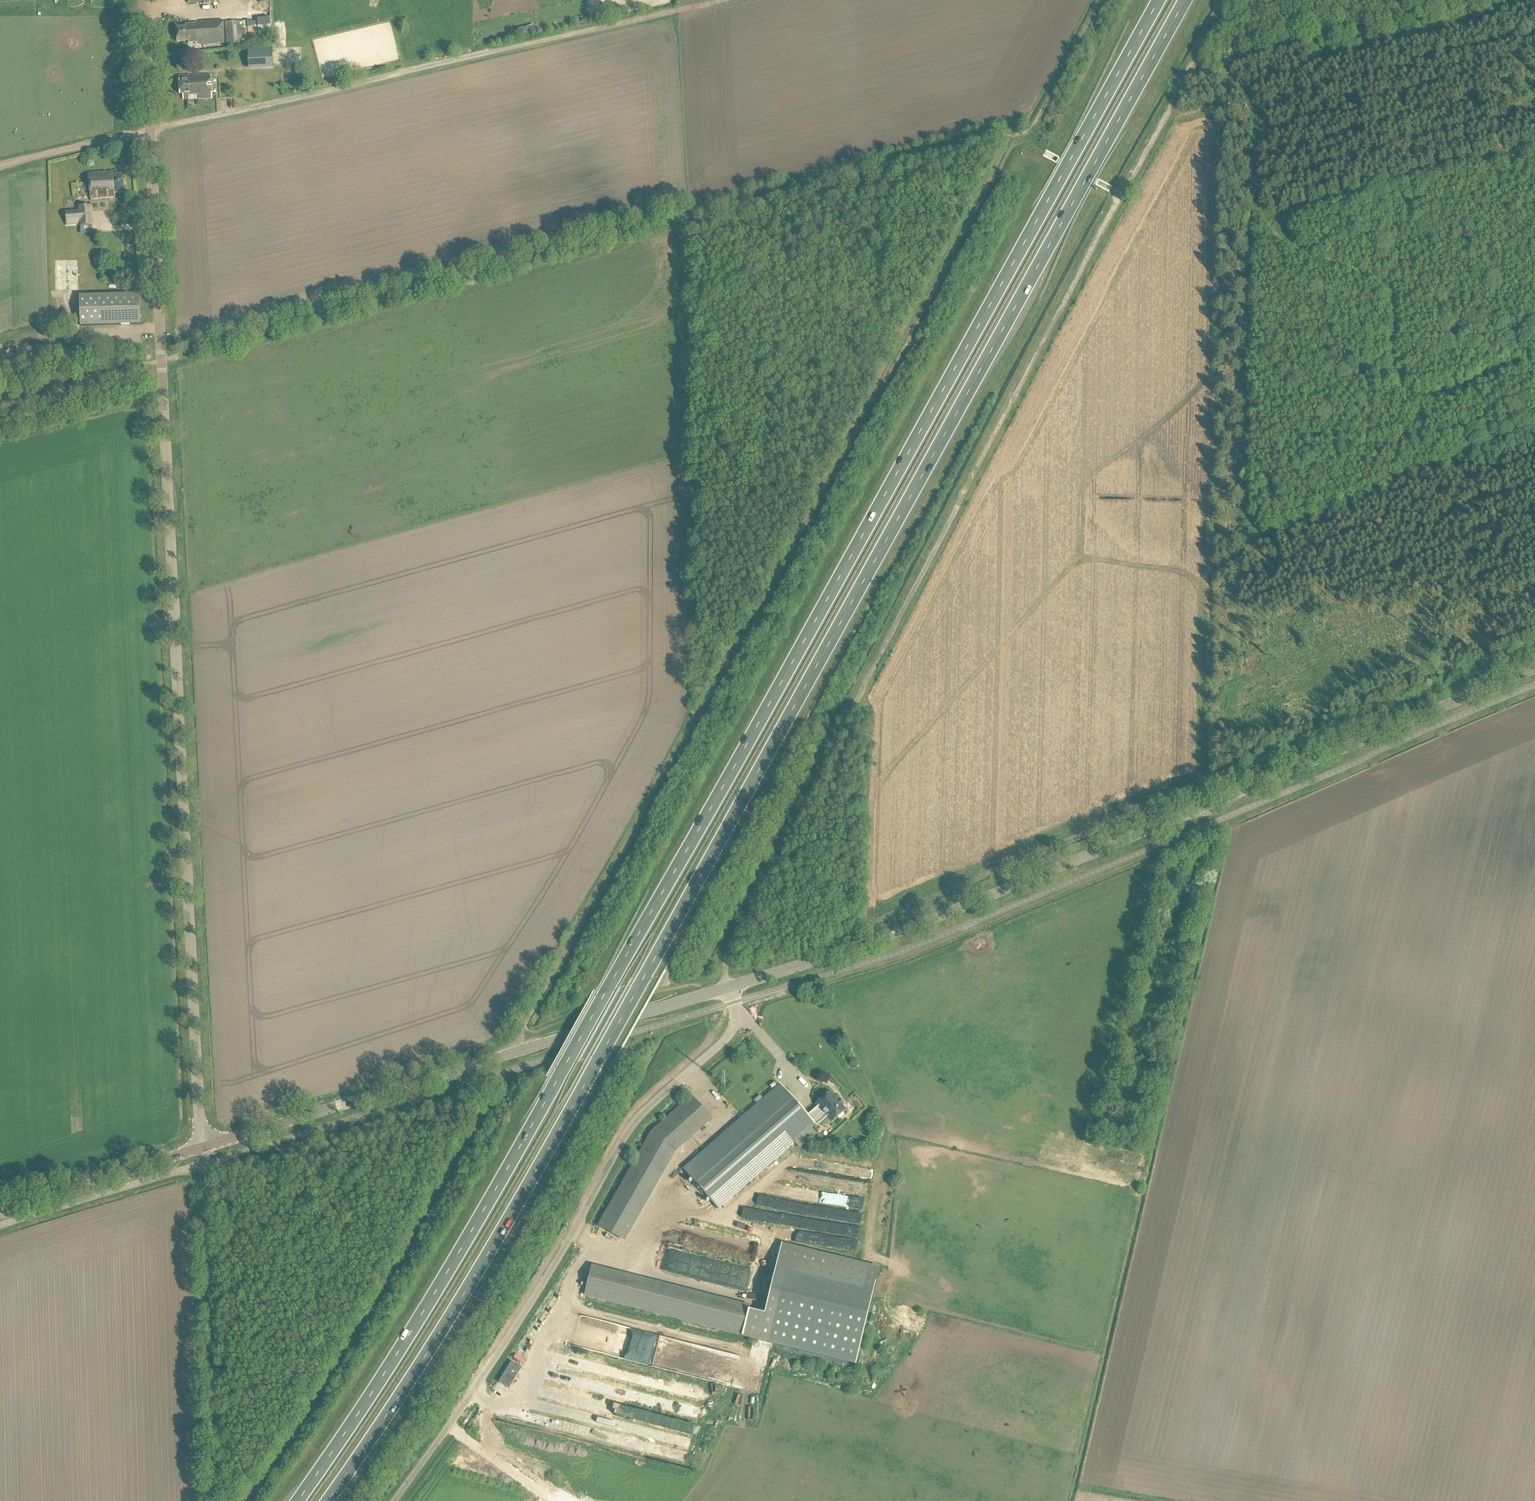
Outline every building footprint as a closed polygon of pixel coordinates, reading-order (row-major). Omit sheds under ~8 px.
[(228,46),(260,44),(272,43),(270,19),(257,20),(258,24),(248,22),(226,24),(228,46)] [(197,45),(207,45),(207,48),(224,48),(224,44),(223,21),(203,22),(202,25),(185,26),(185,28),(176,28),(177,44),(189,43),(189,45),(197,44),(197,45)] [(528,28),(517,31),(519,39),(530,36),(528,28)] [(264,46),(243,47),(243,62),(265,62),(264,46)] [(211,99),(211,76),(179,77),(180,95),(184,95),(184,100),(190,100),(190,96),(196,96),(196,100),(211,99)] [(1106,151),(1094,175),(1099,178),(1111,154),(1106,151)] [(114,176),(113,173),(89,175),(91,199),(115,197),(115,194),(124,193),(123,175),(114,176)] [(93,234),(92,216),(91,207),(79,208),(82,236),(93,234)] [(81,327),(141,325),(140,295),(80,296),(81,327)] [(840,1099),(837,1101),(830,1093),(817,1105),(819,1107),(808,1117),(781,1086),(684,1171),(719,1210),(815,1126),(817,1127),(828,1117),(833,1123),(846,1111),(842,1106),(844,1104),(840,1099)] [(693,1138),(713,1120),(692,1097),(652,1133),(599,1227),(620,1239),(671,1149),(689,1133),(693,1138)] [(1079,1148),(1081,1138),(1060,1136),(1058,1145),(1079,1148)] [(871,1191),(873,1183),(865,1180),(862,1189),(871,1191)] [(763,1316),(591,1273),(585,1296),(856,1365),(880,1268),(782,1243),(763,1316)] [(695,1277),(701,1253),(670,1246),(664,1269),(695,1277)] [(474,1299),(489,1276),(484,1273),(470,1296),(474,1299)] [(578,1366),(581,1357),(565,1353),(563,1362),(578,1366)] [(561,1371),(558,1381),(599,1390),(601,1379),(561,1371)] [(701,1417),(701,1406),(686,1402),(685,1402),(677,1400),(674,1399),(665,1397),(662,1397),(662,1407),(669,1409),(672,1409),(699,1417),(701,1417)] [(738,1423),(742,1407),(736,1405),(732,1421),(738,1423)] [(696,1446),(698,1436),(638,1425),(636,1435),(696,1446)]
